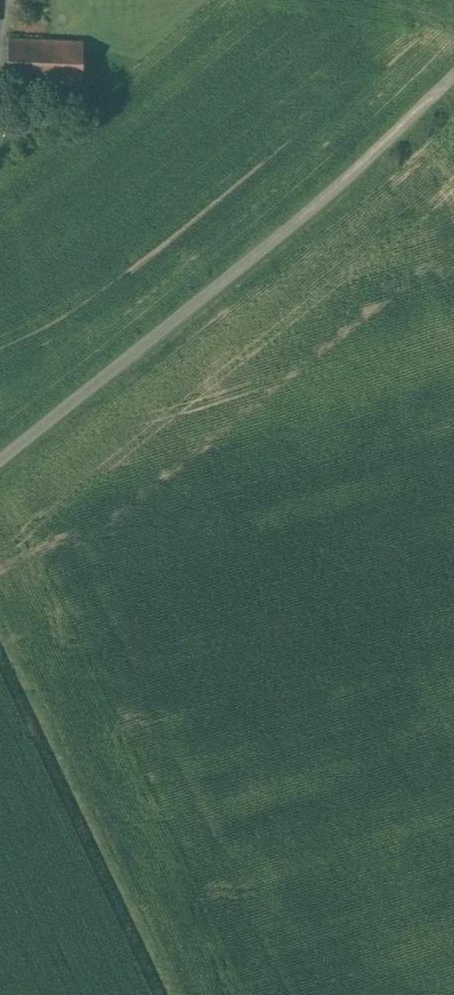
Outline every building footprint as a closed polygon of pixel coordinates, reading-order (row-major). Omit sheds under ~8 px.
[(81,42),(9,39),(7,83),(79,86),(81,42)]
